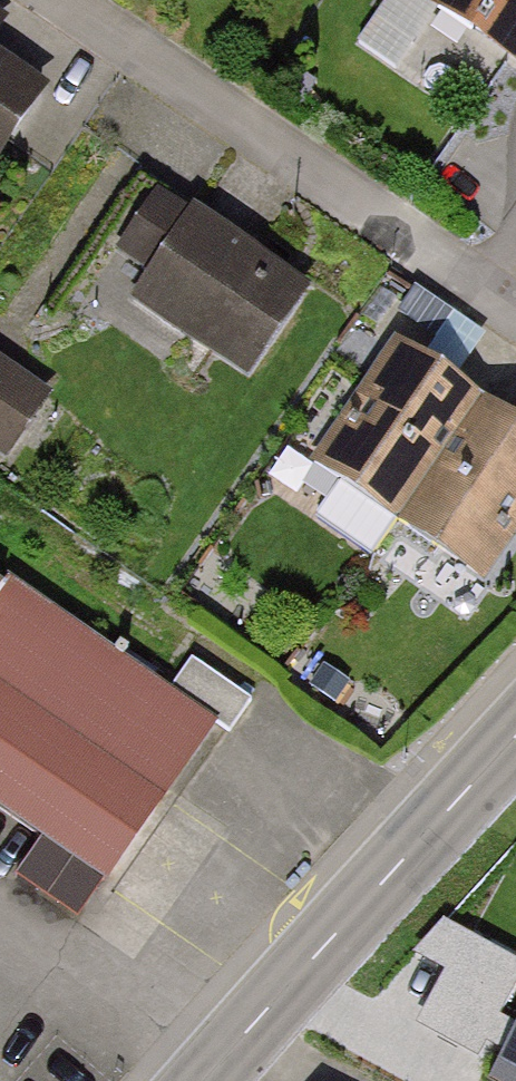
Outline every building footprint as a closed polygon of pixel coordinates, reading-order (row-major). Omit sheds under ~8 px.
[(434,6),(515,57),(515,0),(438,0),(434,6)] [(66,65),(0,20),(0,161),(66,65)] [(300,293),(154,198),(99,283),(245,377),(300,293)] [(60,384),(0,336),(0,460),(60,384)] [(394,345),(315,467),(494,582),(515,547),(515,423),(394,345)] [(0,593),(0,798),(117,878),(213,739),(0,593)] [(248,685),(194,656),(173,694),(226,724),(248,685)] [(465,929),(417,1023),(479,1054),(515,981),(515,955),(465,929)] [(486,1076),(495,1080),(515,1080),(515,1023),(486,1076)]
